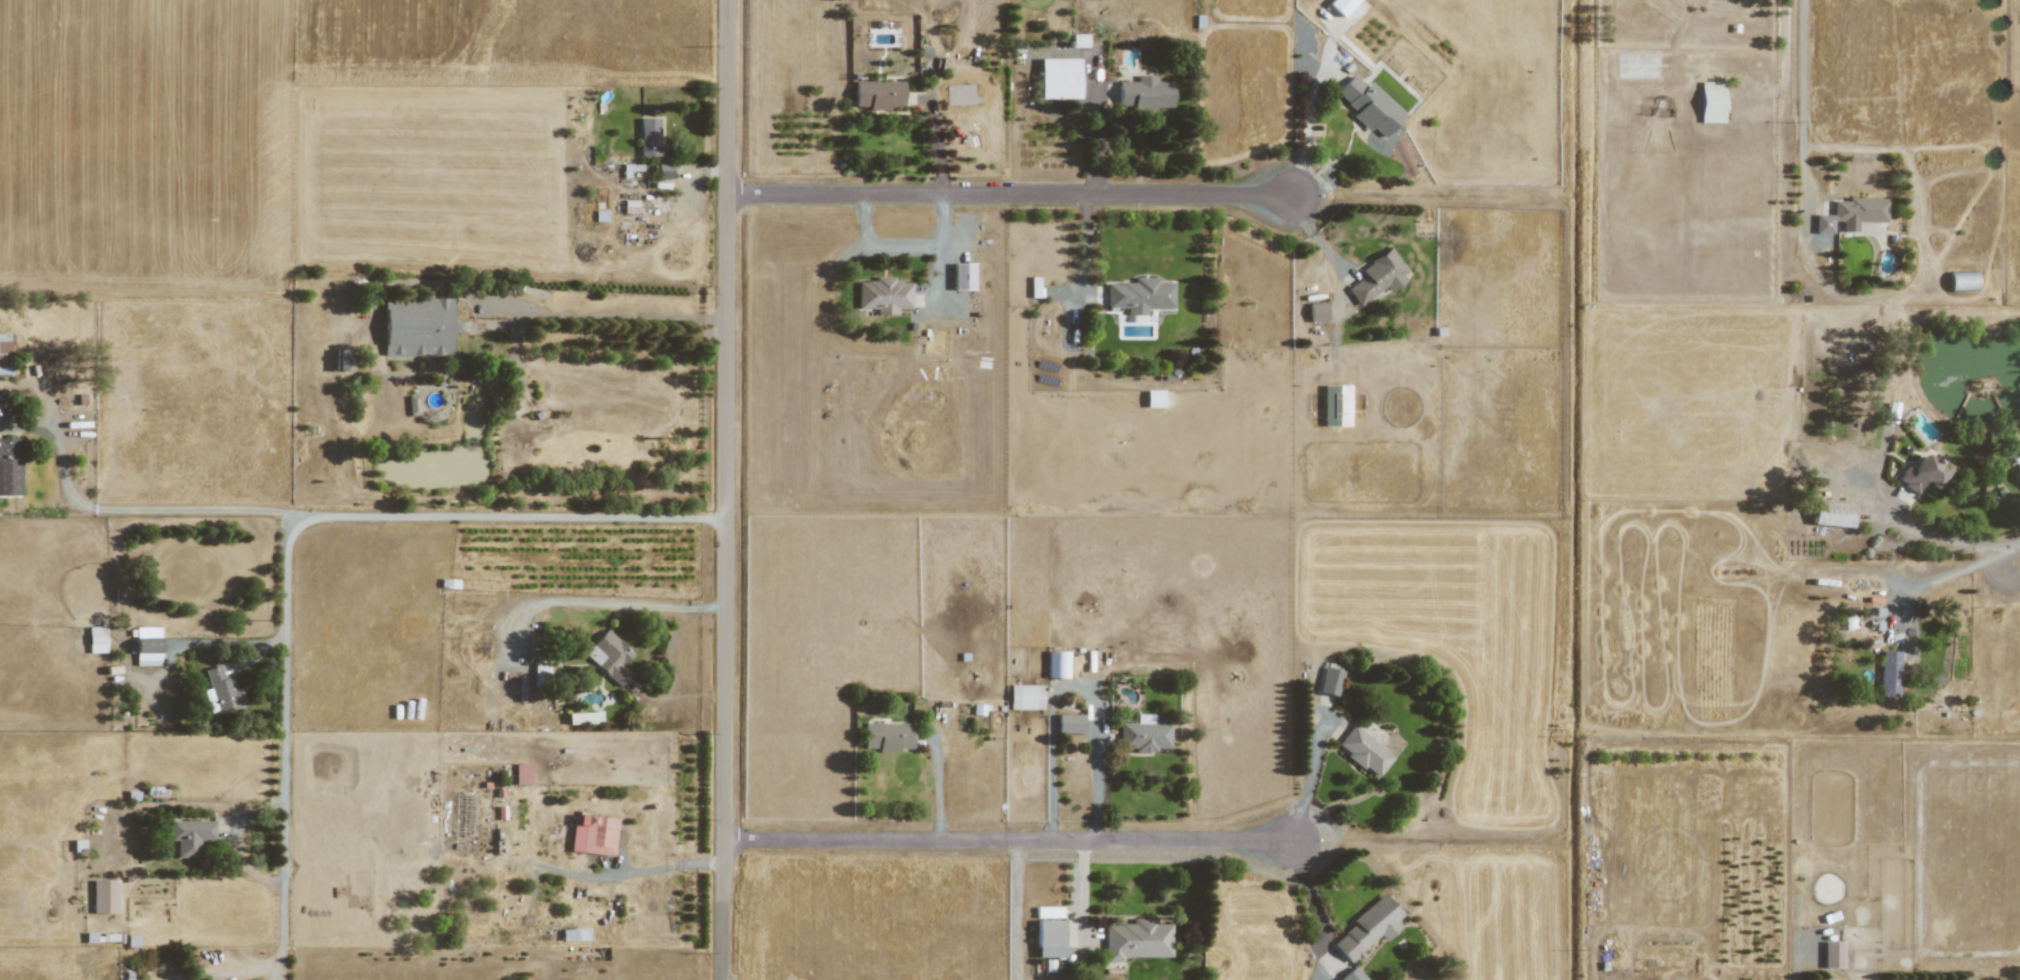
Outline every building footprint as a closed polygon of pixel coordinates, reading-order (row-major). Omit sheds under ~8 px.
[(1327,4),(1341,17),(1357,0),(1330,0),(1327,4)] [(1088,34),(1073,34),(1072,47),(1087,47),(1088,34)] [(1078,58),(1039,59),(1039,98),(1079,98),(1078,58)] [(1118,105),(1133,106),(1133,108),(1171,109),(1172,82),(1156,81),(1156,76),(1137,75),(1136,81),(1118,81),(1118,105)] [(1405,114),(1368,81),(1364,86),(1352,75),(1335,93),(1356,111),(1353,114),(1382,140),(1405,114)] [(854,81),(854,109),(889,108),(889,107),(903,106),(902,80),(854,81)] [(1723,122),(1724,82),(1700,81),(1699,122),(1723,122)] [(659,143),(658,118),(640,118),(640,156),(666,156),(665,142),(659,143)] [(642,164),(622,164),(622,177),(629,177),(629,171),(641,171),(642,164)] [(672,165),(657,164),(657,178),(672,179),(672,165)] [(1886,199),(1833,198),(1832,214),(1814,214),(1814,233),(1832,233),(1832,221),(1841,221),(1841,231),(1857,232),(1857,221),(1886,222),(1886,199)] [(1385,287),(1389,292),(1409,278),(1388,248),(1359,269),(1364,275),(1345,289),(1358,306),(1385,287)] [(973,289),(973,264),(953,264),(953,290),(973,289)] [(1950,291),(1976,290),(1975,270),(1949,271),(1950,291)] [(857,281),(857,309),(876,309),(876,316),(896,315),(896,309),(911,309),(911,281),(894,282),(894,277),(874,277),(874,281),(857,281)] [(1030,298),(1039,298),(1040,277),(1030,277),(1030,298)] [(1173,283),(1156,282),(1156,277),(1134,277),(1134,283),(1107,283),(1106,308),(1127,308),(1127,315),(1146,315),(1146,308),(1173,308),(1173,283)] [(451,355),(451,332),(460,331),(460,322),(452,322),(451,298),(383,299),(384,356),(451,355)] [(1307,303),(1308,322),(1326,321),(1325,302),(1307,303)] [(10,376),(10,333),(0,334),(0,377),(10,376)] [(348,371),(348,349),(335,349),(335,370),(348,371)] [(1349,385),(1322,385),(1323,426),(1349,426),(1349,385)] [(1163,407),(1163,390),(1146,391),(1146,407),(1163,407)] [(418,395),(408,395),(408,415),(418,414),(418,395)] [(0,438),(0,496),(21,495),(21,438),(0,438)] [(1933,494),(1948,468),(1923,452),(1912,471),(1905,466),(1896,481),(1917,493),(1920,486),(1933,494)] [(1812,525),(1852,526),(1853,502),(1813,501),(1812,525)] [(89,653),(106,652),(105,626),(88,627),(89,653)] [(160,627),(135,627),(135,665),(159,665),(160,627)] [(621,666),(632,654),(605,629),(582,654),(618,687),(630,674),(621,666)] [(1068,678),(1068,651),(1048,651),(1047,678),(1068,678)] [(1880,696),(1898,696),(1899,651),(1881,651),(1880,696)] [(230,674),(223,675),(220,665),(205,668),(216,713),(245,707),(240,687),(233,689),(230,674)] [(1336,696),(1342,671),(1324,667),(1318,692),(1336,696)] [(1010,709),(1042,709),(1042,685),(1010,684),(1010,709)] [(601,723),(601,712),(567,713),(567,724),(601,723)] [(1083,733),(1083,715),(1057,714),(1056,733),(1083,733)] [(1170,722),(1152,722),(1152,714),(1136,714),(1136,722),(1119,722),(1119,748),(1133,748),(1133,752),(1156,752),(1156,748),(1170,748),(1170,722)] [(912,723),(863,723),(863,748),(877,749),(877,752),(898,752),(899,749),(912,749),(912,723)] [(1376,778),(1393,757),(1352,724),(1335,746),(1376,778)] [(530,784),(530,763),(514,763),(515,784),(530,784)] [(454,839),(474,840),(474,792),(454,792),(454,839)] [(569,851),(613,855),(616,817),(577,814),(576,825),(572,825),(569,851)] [(214,841),(215,821),(170,820),(170,840),(177,840),(176,856),(198,856),(199,841),(214,841)] [(118,913),(117,880),(92,880),(93,913),(118,913)] [(1384,941),(1401,928),(1395,921),(1401,916),(1385,896),(1330,939),(1348,963),(1381,937),(1384,941)] [(1171,924),(1155,924),(1155,919),(1131,918),(1131,925),(1104,924),(1104,962),(1121,962),(1121,956),(1170,957),(1171,924)] [(1063,920),(1036,920),(1036,957),(1063,957),(1063,920)] [(589,940),(588,929),(561,929),(561,940),(589,940)] [(1842,941),(1823,941),(1824,968),(1842,967),(1842,941)] [(1353,966),(1338,979),(1366,979),(1353,966)]
